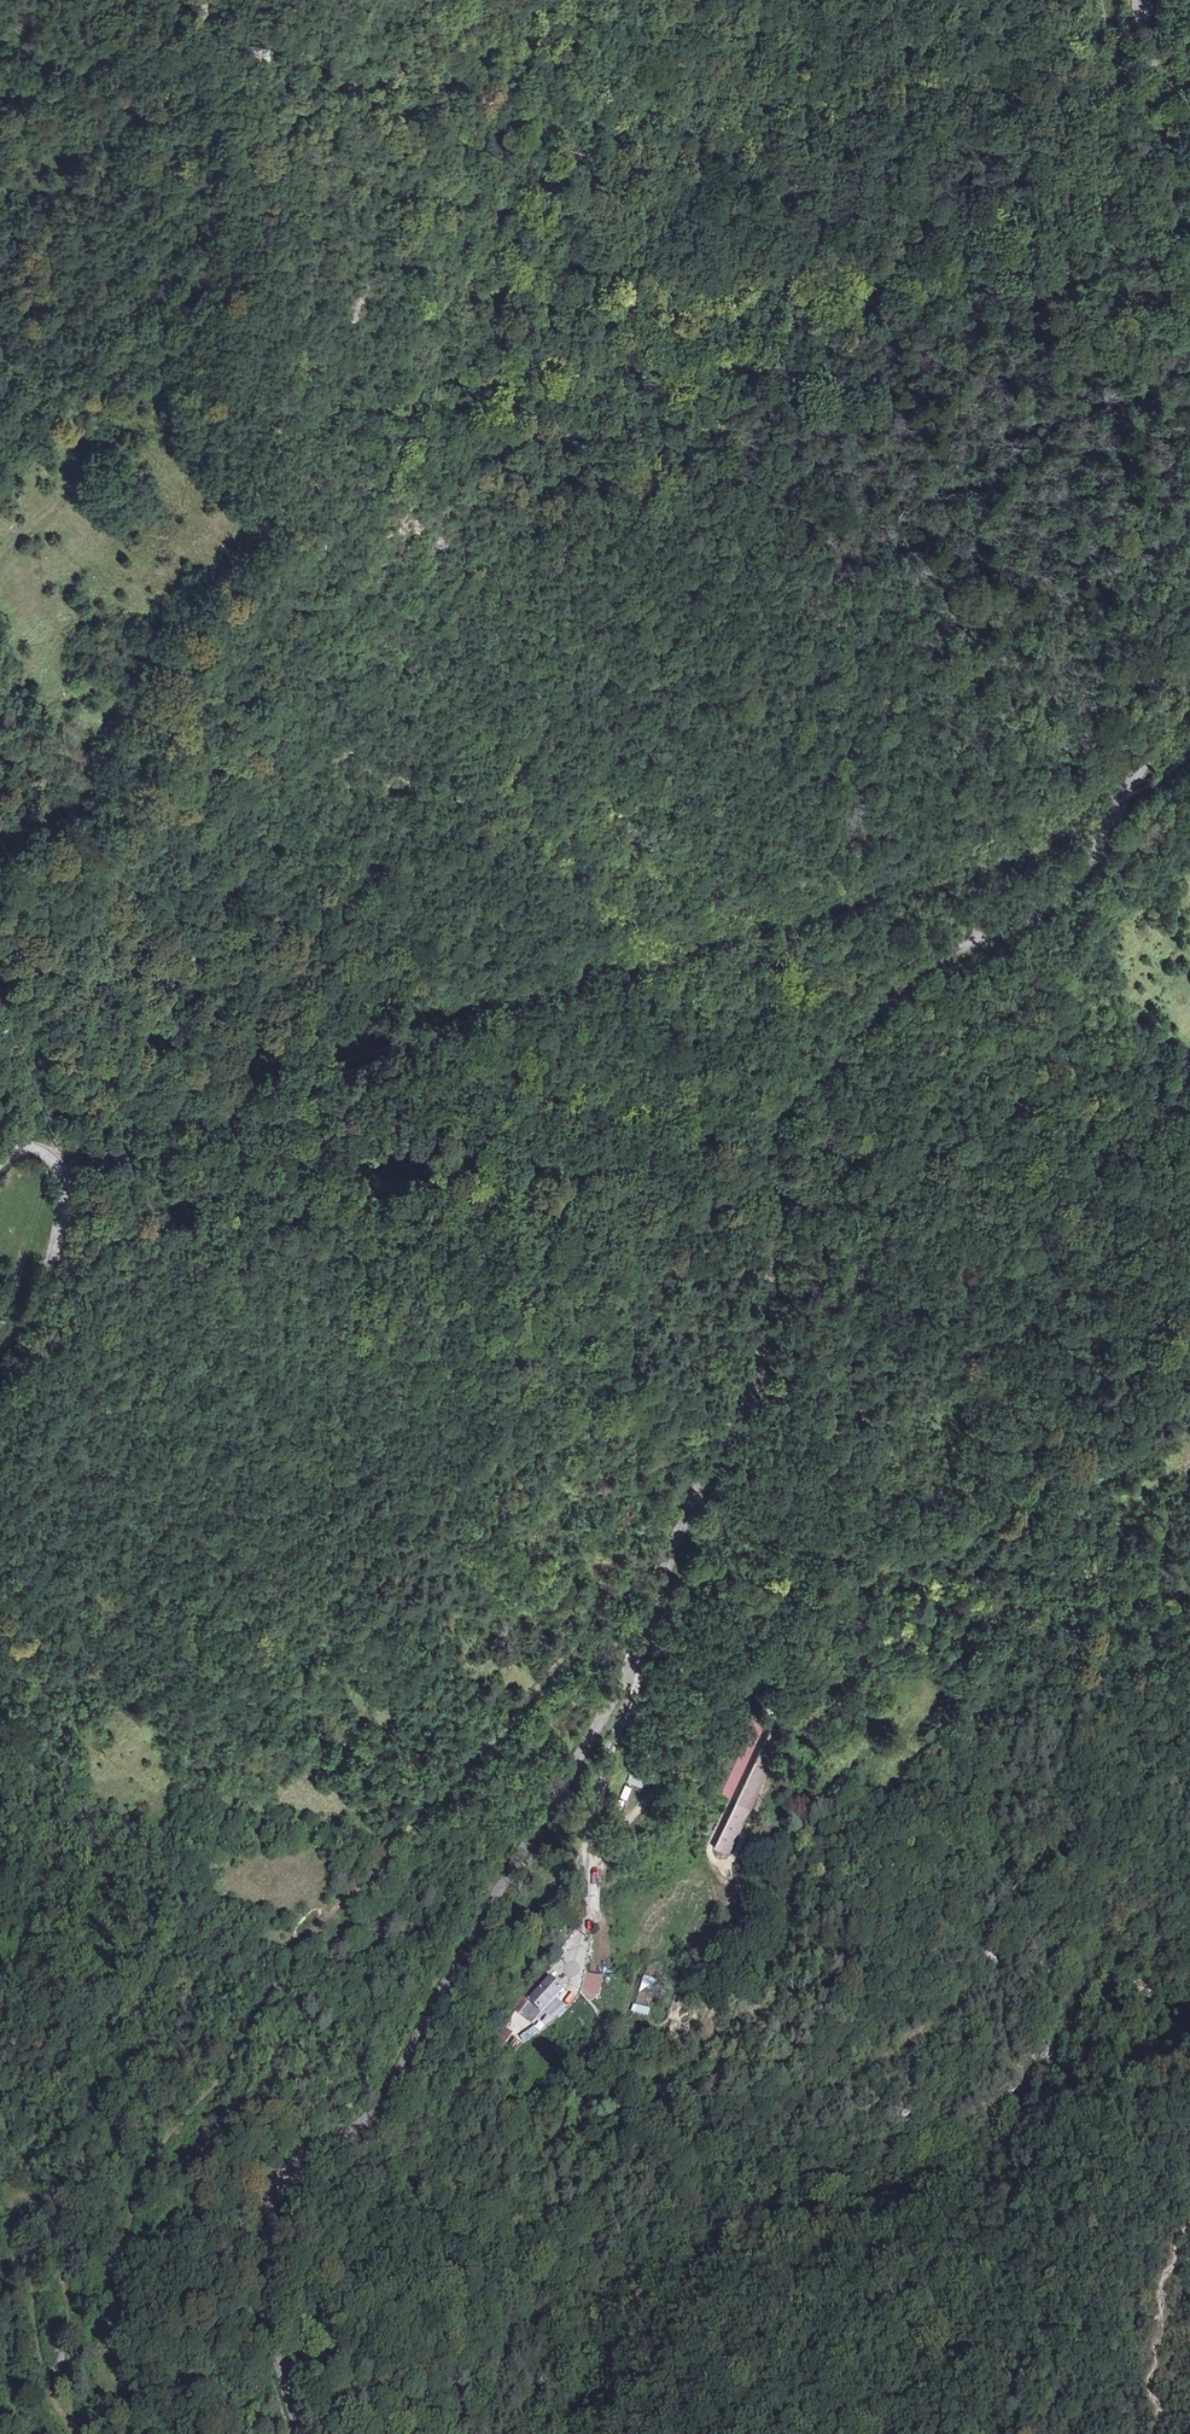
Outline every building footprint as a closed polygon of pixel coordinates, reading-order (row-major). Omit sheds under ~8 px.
[(749,1734),(756,1737),(761,1728),(748,1720),(742,1730),(749,1734)] [(763,1741),(756,1737),(749,1734),(711,1804),(726,1812),(763,1741)] [(779,1750),(772,1746),(710,1863),(724,1870),(770,1785),(763,1781),(779,1750)] [(626,1809),(633,1789),(624,1787),(618,1806),(626,1809)] [(587,1978),(584,2002),(603,2004),(606,1980),(587,1978)] [(655,1996),(659,1985),(645,1980),(641,1990),(655,1996)] [(564,1998),(548,1981),(526,2003),(543,2019),(564,1998)] [(633,2015),(643,2020),(648,2009),(637,2005),(633,2015)] [(497,2029),(511,2037),(514,2032),(500,2024),(497,2029)] [(505,2048),(511,2037),(497,2029),(491,2039),(505,2048)] [(526,2047),(542,2036),(536,2029),(521,2040),(526,2047)] [(48,2331),(52,2348),(58,2347),(54,2330),(48,2331)]
